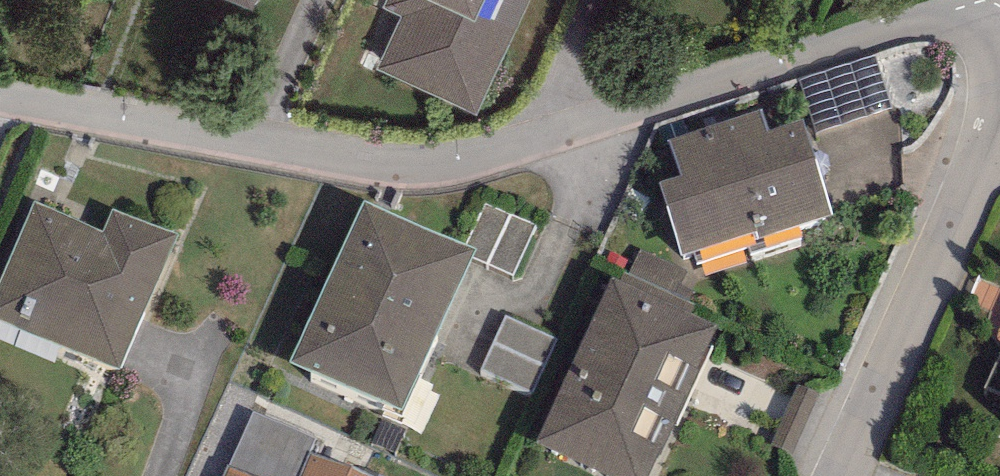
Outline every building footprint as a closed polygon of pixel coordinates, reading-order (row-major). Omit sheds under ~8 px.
[(256,0),(225,0),(252,11),(256,0)] [(383,7),(402,15),(376,69),(475,115),(529,0),(386,0),(383,7)] [(877,54),(799,79),(815,131),(894,107),(877,54)] [(762,110),(669,139),(680,175),(659,182),(681,255),(756,232),(758,239),(834,216),(804,121),(769,132),(762,110)] [(113,208),(103,231),(33,201),(0,280),(0,319),(121,369),(178,235),(113,208)] [(467,245),(364,201),(290,362),(401,412),(473,258),(475,252),(467,245)] [(477,249),(473,258),(513,276),(535,225),(485,203),(467,245),(477,249)] [(686,273),(639,250),(628,272),(687,302),(693,290),(680,283),(686,273)] [(623,272),(618,283),(689,315),(694,304),(687,302),(628,272),(623,272)] [(611,279),(536,442),(609,475),(648,475),(716,328),(689,315),(618,283),(611,279)] [(556,341),(504,318),(481,369),(533,392),(556,341)] [(985,387),(999,394),(999,354),(985,387)] [(251,411),(227,465),(253,475),(298,475),(307,453),(314,438),(251,411)] [(307,453),(298,475),(362,475),(307,453)] [(227,465),(223,475),(253,475),(227,465)]
